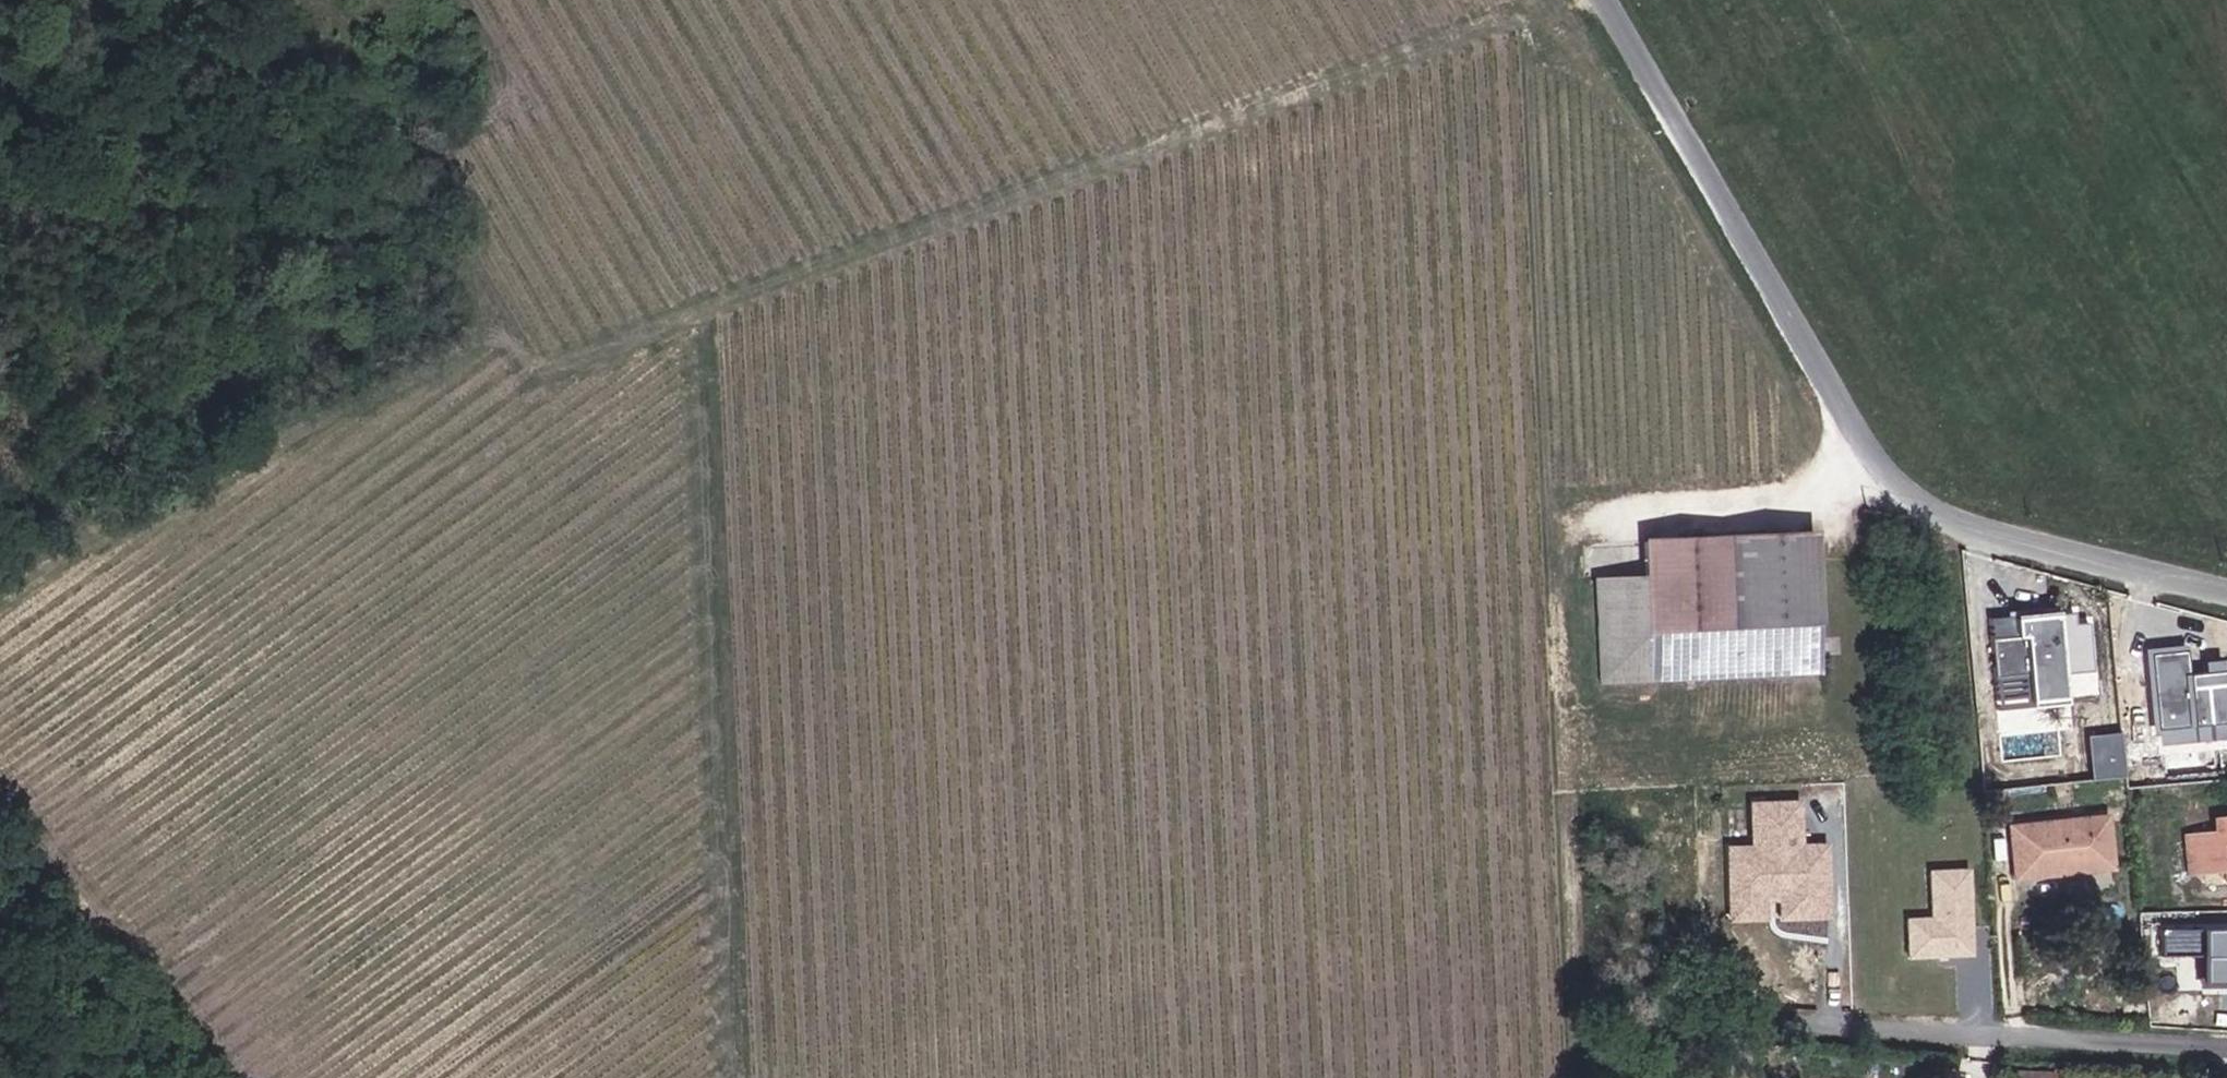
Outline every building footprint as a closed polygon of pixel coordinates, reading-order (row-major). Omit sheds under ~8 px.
[(1652,570),(1637,506),(1631,579),(1652,574),(1652,570)] [(1652,574),(1705,563),(1821,538),(1820,535),(1651,544),(1652,570),(1652,574)] [(1709,658),(1826,651),(1821,538),(1705,563),(1709,658)] [(1710,677),(1709,658),(1705,563),(1652,574),(1631,579),(1638,682),(1710,677)] [(2011,702),(2069,697),(2067,671),(2092,669),(2087,604),(2003,611),(2011,702)] [(1710,677),(1827,672),(1826,651),(1709,658),(1710,677)] [(2170,719),(2187,717),(2180,669),(2163,672),(2170,719)] [(1741,842),(1719,842),(1721,918),(1830,916),(1829,839),(1794,840),(1793,796),(1740,797),(1741,842)] [(2116,859),(2112,818),(2021,827),(2027,878),(2079,872),(2078,863),(2116,859)] [(2190,834),(2196,872),(2226,870),(2226,818),(2221,819),(2222,832),(2190,834)] [(2117,868),(2116,859),(2078,863),(2079,872),(2117,868)] [(1966,865),(1922,866),(1922,913),(1900,913),(1900,956),(1966,955),(1966,865)] [(2150,924),(2150,952),(2184,952),(2184,982),(2226,982),(2226,925),(2150,924)]
